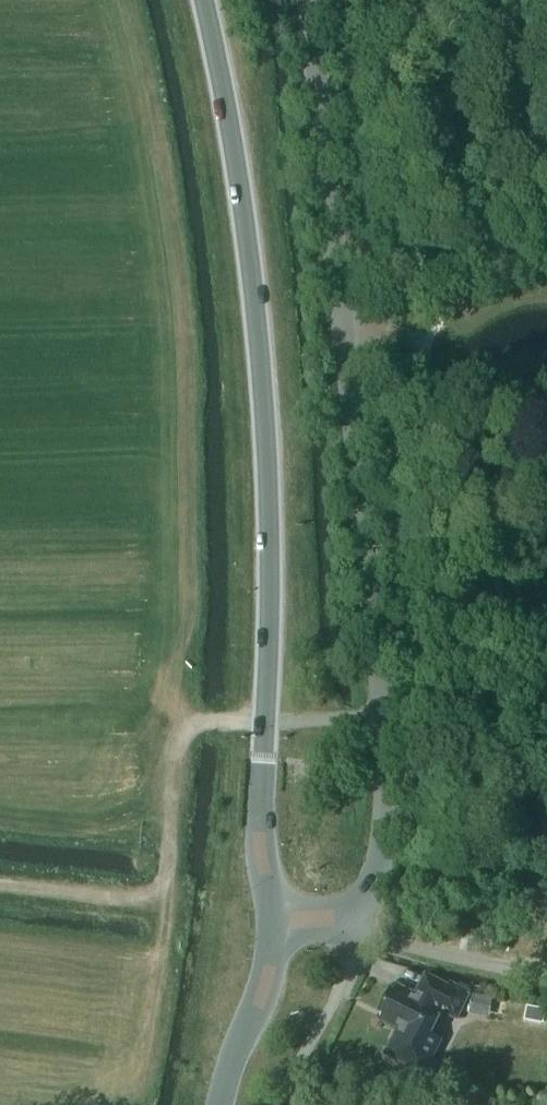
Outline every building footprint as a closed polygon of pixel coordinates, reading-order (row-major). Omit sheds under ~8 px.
[(439,1041),(417,1030),(429,1006),(455,1019),(468,993),(448,983),(447,986),(423,974),(412,996),(395,988),(393,993),(389,991),(379,1011),(383,1013),(380,1019),(397,1027),(388,1045),(404,1053),(399,1062),(428,1076),(435,1061),(430,1059),(439,1041)] [(493,998),(473,994),(469,1014),(490,1018),(493,998)]
